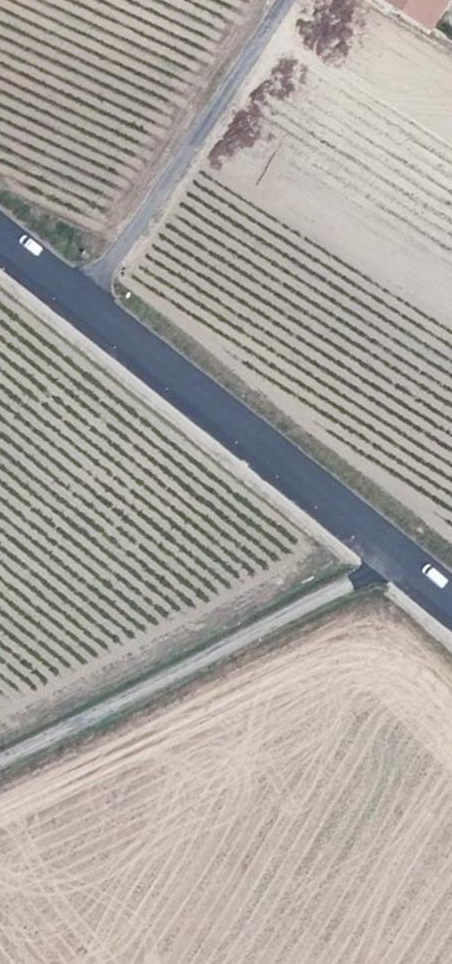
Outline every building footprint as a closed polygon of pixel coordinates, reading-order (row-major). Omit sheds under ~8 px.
[(445,0),(397,0),(432,21),(445,0)]
